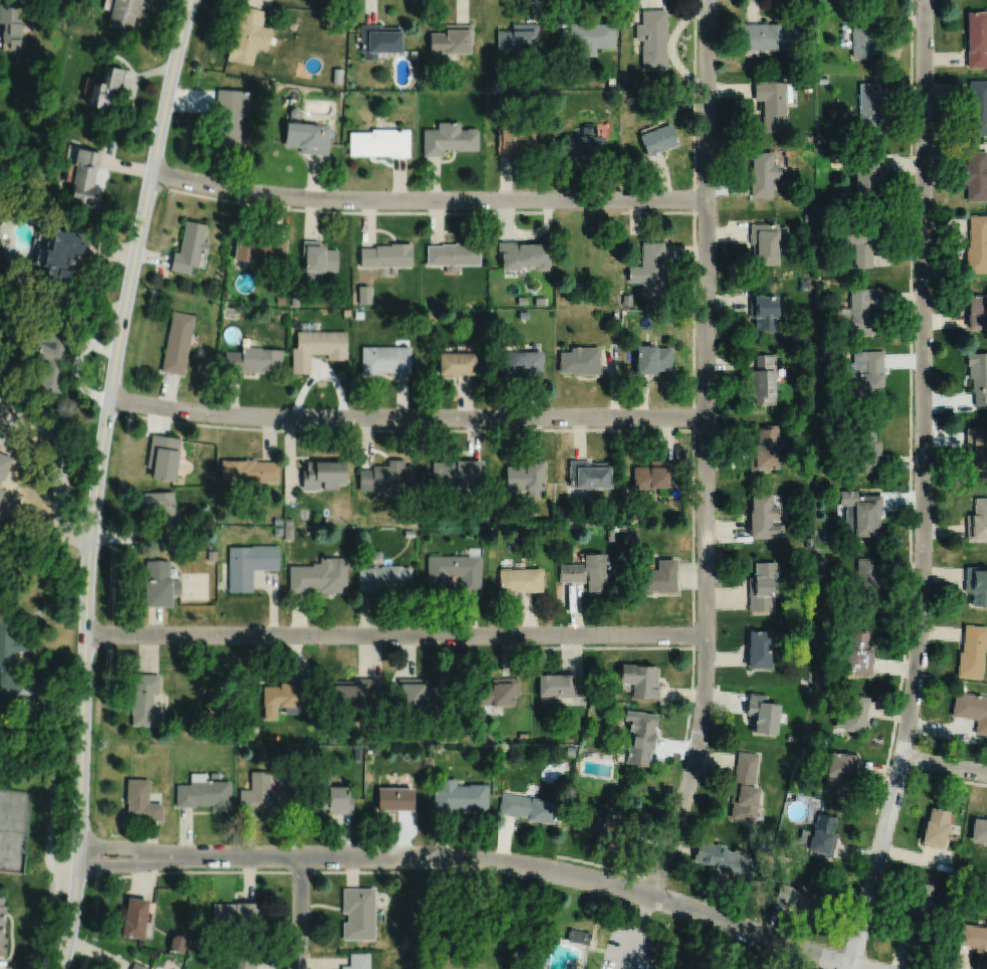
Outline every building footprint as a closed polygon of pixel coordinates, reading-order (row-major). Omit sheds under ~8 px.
[(5,20),(4,28),(3,28),(3,37),(4,37),(4,40),(10,40),(9,46),(20,46),(21,16),(18,16),(18,1),(0,0),(0,20),(5,20)] [(106,23),(130,29),(134,13),(137,14),(140,0),(111,0),(106,23)] [(240,3),(236,20),(233,20),(229,37),(232,37),(231,43),(229,43),(225,56),(226,56),(226,58),(230,59),(231,57),(251,63),(256,45),(263,47),(267,27),(261,25),(265,9),(240,3)] [(642,9),(642,24),(636,24),(636,40),(642,40),(642,69),(667,69),(667,9),(642,9)] [(968,68),(986,67),(986,11),(967,11),(968,68)] [(853,13),(853,57),(883,57),(883,43),(878,43),(878,28),(872,28),(872,13),(853,13)] [(360,22),(360,35),(356,35),(356,42),(360,42),(360,50),(363,50),(363,57),(377,57),(377,50),(402,49),(402,28),(401,28),(401,25),(380,25),(380,22),(360,22)] [(430,30),(430,50),(471,50),(471,41),(472,41),(472,22),(446,22),(446,30),(430,30)] [(498,29),(498,51),(516,51),(516,50),(534,50),(534,41),(539,41),(538,23),(514,24),(514,29),(498,29)] [(557,29),(557,47),(574,47),(574,55),(596,55),(596,47),(615,47),(615,23),(570,23),(570,29),(557,29)] [(743,23),(743,49),(798,49),(798,25),(785,25),(785,23),(743,23)] [(103,63),(101,72),(102,72),(101,80),(89,78),(85,102),(116,108),(124,67),(103,63)] [(333,66),(333,81),(342,81),(342,67),(333,66)] [(819,76),(819,83),(828,84),(828,76),(819,76)] [(755,80),(755,100),(763,100),(763,131),(787,132),(787,102),(792,102),(792,83),(788,83),(788,81),(767,81),(767,80),(755,80)] [(969,104),(967,104),(967,120),(969,120),(969,135),(986,135),(986,80),(969,80),(969,104)] [(861,83),(861,133),(883,133),(883,99),(880,99),(880,83),(861,83)] [(216,87),(215,112),(217,112),(215,148),(238,150),(241,114),(249,115),(251,89),(216,87)] [(293,105),(290,108),(289,112),(292,115),(296,115),(299,113),(299,109),(297,106),(293,105)] [(286,120),(284,144),(300,145),(299,151),(327,153),(330,124),(286,120)] [(467,127),(460,127),(460,120),(439,120),(439,127),(424,127),(424,155),(443,155),(443,147),(457,147),(457,149),(479,149),(479,127),(477,127),(475,126),(469,126),(467,127)] [(639,136),(648,157),(679,144),(670,123),(639,136)] [(499,127),(499,156),(521,156),(521,149),(537,150),(538,128),(521,128),(521,126),(504,126),(504,127),(499,127)] [(582,126),(582,136),(566,136),(566,156),(604,156),(605,136),(597,136),(597,126),(582,126)] [(349,130),(349,154),(389,154),(389,155),(410,155),(410,127),(372,127),(372,130),(349,130)] [(76,146),(73,162),(74,163),(71,178),(74,179),(69,202),(96,207),(97,207),(101,185),(92,183),(95,167),(97,167),(100,151),(76,146)] [(967,165),(963,165),(963,184),(967,184),(967,201),(986,201),(986,151),(967,151),(967,165)] [(753,152),(753,171),(751,171),(751,197),(774,197),(773,178),(780,178),(780,164),(773,164),(773,152),(753,152)] [(884,155),(857,155),(857,196),(881,196),(881,175),(884,175),(884,155)] [(805,192),(805,203),(813,203),(813,192),(805,192)] [(970,247),(967,247),(967,274),(986,274),(986,216),(970,216),(970,247)] [(185,219),(178,252),(173,251),(169,268),(189,272),(190,264),(197,266),(200,251),(207,252),(209,241),(203,239),(206,223),(185,219)] [(845,222),(845,243),(855,243),(855,268),(873,268),(873,243),(867,243),(867,240),(883,240),(883,219),(852,219),(852,222),(845,222)] [(751,224),(751,244),(754,244),(754,265),(779,265),(779,240),(789,240),(789,227),(779,227),(779,224),(751,224)] [(60,228),(52,226),(49,239),(47,239),(45,248),(49,249),(45,265),(50,266),(47,277),(45,277),(43,287),(71,292),(74,278),(68,276),(70,269),(67,269),(70,251),(80,253),(83,243),(78,242),(80,231),(66,228),(65,230),(60,229),(60,228)] [(236,233),(233,258),(249,260),(249,265),(254,266),(255,258),(262,259),(262,261),(284,264),(287,238),(269,236),(268,242),(263,241),(263,236),(236,233)] [(302,239),(302,256),(305,256),(304,269),(306,269),(306,279),(321,279),(321,270),(324,270),(324,269),(337,270),(338,249),(325,248),(325,245),(319,245),(319,239),(302,239)] [(427,244),(427,263),(445,263),(445,270),(456,270),(456,263),(480,263),(480,241),(456,241),(456,242),(442,242),(442,244),(427,244)] [(500,241),(500,259),(504,259),(504,269),(520,269),(520,267),(535,267),(535,271),(548,271),(548,245),(525,245),(525,242),(514,242),(514,241),(500,241)] [(360,246),(360,265),(412,265),(412,242),(391,242),(391,244),(375,244),(376,246),(360,246)] [(642,242),(642,266),(629,266),(629,283),(642,283),(642,295),(665,295),(665,242),(642,242)] [(801,281),(801,289),(810,289),(810,281),(801,281)] [(358,285),(359,302),(371,302),(371,284),(358,285)] [(851,290),(851,313),(852,313),(852,334),(882,335),(882,312),(870,312),(870,308),(882,308),(882,289),(869,289),(869,290),(858,290),(858,288),(854,288),(854,290),(851,290)] [(276,294),(276,302),(285,302),(285,295),(276,294)] [(751,294),(751,318),(755,318),(755,329),(757,329),(757,330),(766,330),(766,332),(778,332),(778,325),(780,325),(780,308),(779,308),(779,297),(769,297),(769,294),(751,294)] [(291,296),(291,305),(299,305),(299,296),(291,296)] [(623,296),(623,305),(632,305),(632,296),(623,296)] [(970,314),(971,314),(971,330),(986,330),(986,296),(970,296),(970,314)] [(517,297),(517,305),(528,305),(527,297),(517,297)] [(849,321),(849,309),(838,309),(837,321),(849,321)] [(172,310),(160,370),(182,374),(194,314),(172,310)] [(519,312),(519,320),(529,320),(529,312),(519,312)] [(55,320),(51,332),(43,330),(42,338),(40,338),(35,360),(44,362),(39,389),(60,393),(70,342),(68,341),(73,325),(55,320)] [(296,330),(296,347),(292,347),(292,372),(310,372),(310,352),(327,352),(327,358),(346,358),(346,330),(296,330)] [(224,350),(224,370),(268,372),(268,369),(281,370),(282,349),(261,347),(261,346),(242,345),(242,351),(224,350)] [(362,345),(362,373),(379,373),(379,371),(394,371),(394,372),(410,372),(410,346),(362,345)] [(637,347),(637,357),(634,357),(634,374),(636,374),(636,375),(657,375),(657,371),(672,371),(672,349),(657,349),(657,347),(637,347)] [(559,352),(559,373),(573,374),(573,375),(599,375),(600,348),(571,348),(571,352),(559,352)] [(820,349),(820,360),(830,360),(830,349),(820,349)] [(440,352),(440,373),(476,373),(476,352),(440,352)] [(508,352),(508,375),(542,375),(542,352),(508,352)] [(854,352),(854,363),(857,363),(857,374),(851,374),(851,395),(885,395),(885,352),(854,352)] [(969,366),(971,366),(971,379),(973,379),(973,393),(976,393),(976,408),(986,408),(986,354),(969,354),(969,366)] [(757,355),(757,371),(751,371),(751,398),(755,398),(755,405),(776,405),(776,399),(777,399),(777,355),(757,355)] [(767,426),(767,429),(759,429),(759,445),(751,445),(751,472),(770,472),(770,470),(780,470),(780,446),(779,446),(779,426),(767,426)] [(856,427),(856,467),(864,467),(863,472),(882,472),(882,442),(877,442),(877,427),(856,427)] [(969,450),(972,450),(972,471),(977,471),(977,472),(985,472),(985,474),(986,474),(986,429),(968,429),(969,450)] [(151,433),(146,467),(152,468),(150,479),(173,482),(178,450),(180,438),(151,433)] [(7,493),(2,491),(15,459),(0,453),(0,510),(7,493)] [(221,459),(221,481),(232,481),(232,491),(245,491),(245,481),(279,481),(278,461),(255,461),(255,459),(221,459)] [(359,469),(359,489),(381,489),(381,487),(414,487),(414,465),(404,465),(404,459),(389,459),(389,465),(373,465),(373,469),(359,469)] [(302,469),(302,487),(319,487),(319,481),(323,481),(323,489),(338,489),(338,481),(346,481),(346,460),(307,460),(307,469),(302,469)] [(433,461),(433,474),(435,474),(435,483),(448,484),(448,488),(460,489),(460,484),(484,485),(484,461),(457,460),(457,461),(433,461)] [(507,467),(507,492),(528,491),(528,499),(540,498),(540,492),(542,492),(542,479),(545,479),(545,461),(525,461),(525,466),(507,467)] [(570,461),(570,489),(576,489),(576,490),(610,490),(610,464),(590,464),(590,461),(570,461)] [(634,468),(634,490),(651,490),(672,490),(672,478),(677,478),(677,461),(651,461),(651,468),(634,468)] [(143,492),(143,509),(153,509),(154,544),(175,543),(173,491),(143,492)] [(858,492),(841,492),(841,507),(856,506),(856,539),(878,538),(878,537),(881,537),(881,516),(883,516),(883,496),(859,496),(858,492)] [(752,494),(753,514),(751,514),(751,541),(784,540),(784,526),(773,526),(773,520),(780,520),(779,507),(773,507),(773,494),(752,494)] [(976,515),(968,515),(968,542),(986,542),(986,541),(986,499),(976,499),(976,515)] [(562,517),(562,525),(572,525),(571,517),(562,517)] [(284,525),(284,539),(293,539),(293,525),(284,525)] [(274,526),(274,534),(282,534),(282,526),(274,526)] [(607,532),(607,542),(615,542),(615,531),(607,532)] [(629,531),(629,539),(639,539),(639,531),(629,531)] [(229,546),(228,589),(252,589),(252,569),(279,569),(279,545),(252,545),(252,546),(229,546)] [(207,550),(207,560),(216,560),(216,550),(207,550)] [(375,556),(377,558),(380,557),(382,555),(382,552),(379,550),(376,550),(374,553),(375,556)] [(644,550),(641,553),(642,557),(644,559),(648,559),(650,556),(650,553),(648,550),(644,550)] [(560,565),(560,581),(585,581),(585,577),(588,577),(588,589),(609,589),(609,563),(606,563),(606,555),(585,555),(585,565),(560,565)] [(428,556),(428,581),(449,581),(449,576),(461,576),(461,593),(481,593),(481,556),(428,556)] [(289,565),(289,590),(308,590),(308,588),(319,588),(319,590),(347,590),(347,557),(320,557),(320,562),(313,562),(313,565),(289,565)] [(859,559),(857,606),(880,607),(882,560),(859,559)] [(146,560),(146,580),(145,580),(145,603),(171,603),(171,593),(180,593),(180,579),(169,579),(169,560),(146,560)] [(658,561),(658,572),(638,571),(638,588),(652,589),(652,590),(677,590),(677,561),(658,561)] [(756,563),(756,579),(750,579),(750,610),(775,610),(775,594),(779,594),(779,571),(777,571),(777,563),(756,563)] [(358,567),(359,592),(377,592),(377,588),(411,588),(411,567),(402,567),(402,565),(381,565),(381,567),(358,567)] [(965,591),(972,591),(972,605),(982,605),(982,606),(986,606),(986,565),(966,565),(965,591)] [(500,570),(501,588),(513,588),(513,590),(542,589),(542,570),(500,570)] [(15,648),(26,648),(26,638),(16,637),(17,613),(0,612),(0,685),(11,696),(26,682),(14,669),(15,648)] [(965,623),(963,651),(960,650),(958,675),(983,678),(986,625),(965,623)] [(750,629),(750,666),(774,666),(775,629),(750,629)] [(852,629),(851,645),(850,645),(848,668),(856,669),(856,672),(873,674),(876,649),(872,648),(872,647),(870,647),(871,631),(852,629)] [(622,662),(622,670),(620,670),(620,675),(621,675),(621,681),(634,682),(633,696),(660,699),(661,684),(658,684),(659,666),(622,662)] [(135,672),(135,686),(132,686),(131,704),(130,704),(130,712),(131,712),(131,723),(161,724),(162,706),(152,706),(153,690),(158,690),(159,672),(135,672)] [(538,673),(538,695),(576,695),(576,673),(538,673)] [(818,673),(818,683),(828,683),(828,673),(818,673)] [(263,683),(263,703),(264,703),(264,717),(277,717),(277,704),(304,704),(304,701),(308,701),(308,696),(312,696),(312,678),(310,678),(310,676),(279,676),(280,683),(263,683)] [(333,679),(334,703),(367,703),(367,704),(374,704),(374,676),(354,676),(354,679),(333,679)] [(398,676),(398,694),(401,694),(401,705),(425,705),(425,704),(442,704),(442,702),(445,702),(445,692),(441,692),(441,684),(425,684),(425,680),(424,680),(424,676),(398,676)] [(474,682),(474,703),(490,703),(490,704),(512,704),(512,695),(519,695),(519,677),(491,677),(491,681),(490,681),(490,682),(474,682)] [(817,686),(815,694),(824,696),(826,688),(817,686)] [(952,715),(977,719),(975,732),(986,734),(986,695),(956,690),(952,715)] [(751,692),(750,699),(749,699),(747,714),(754,714),(752,731),(768,733),(768,734),(772,735),(772,733),(778,734),(782,702),(768,701),(768,694),(751,692)] [(850,692),(847,713),(839,712),(837,725),(845,727),(845,728),(865,732),(871,696),(850,692)] [(626,709),(625,718),(631,719),(630,729),(633,730),(631,745),(629,744),(626,762),(649,766),(652,749),(653,750),(656,731),(655,731),(656,724),(657,724),(659,714),(626,709)] [(806,733),(804,740),(812,742),(814,735),(806,733)] [(789,734),(788,740),(797,742),(798,736),(789,734)] [(568,746),(566,755),(575,756),(576,747),(568,746)] [(834,750),(828,772),(830,773),(826,790),(844,794),(848,777),(854,778),(859,755),(843,751),(843,752),(834,750)] [(739,751),(732,803),(739,804),(733,804),(732,818),(743,819),(742,823),(756,825),(761,786),(753,785),(753,783),(756,783),(760,753),(739,751)] [(270,769),(251,769),(251,788),(240,788),(239,809),(269,810),(269,812),(295,812),(295,788),(270,788),(270,769)] [(176,783),(176,805),(195,805),(195,803),(212,803),(211,808),(230,808),(230,779),(207,779),(207,771),(190,771),(190,783),(176,783)] [(126,776),(125,800),(127,800),(126,818),(161,819),(162,801),(148,801),(149,777),(126,776)] [(434,783),(434,809),(453,809),(453,808),(486,808),(486,782),(469,782),(469,783),(457,783),(457,777),(440,776),(440,783),(434,783)] [(313,784),(312,806),(328,806),(328,812),(353,812),(353,793),(348,793),(348,784),(330,784),(330,778),(321,778),(321,784),(313,784)] [(378,785),(378,808),(391,808),(391,810),(399,811),(399,808),(415,808),(415,785),(378,785)] [(502,792),(499,814),(517,817),(517,815),(528,817),(528,819),(553,823),(557,801),(502,792)] [(932,806),(928,820),(927,819),(921,841),(923,841),(922,844),(941,849),(942,846),(943,847),(945,839),(951,840),(952,833),(947,832),(949,825),(948,825),(951,811),(932,806)] [(608,811),(595,844),(606,848),(608,844),(616,847),(620,838),(625,840),(633,819),(616,813),(615,814),(608,811)] [(819,812),(815,831),(803,828),(800,842),(810,844),(809,849),(818,851),(817,854),(833,858),(839,833),(834,832),(838,817),(819,812)] [(971,839),(986,841),(986,818),(975,817),(971,839)] [(701,839),(694,860),(710,866),(708,869),(716,872),(717,869),(750,881),(757,860),(725,848),(726,845),(718,842),(717,845),(701,839)] [(912,879),(907,899),(905,898),(897,928),(923,934),(928,916),(926,915),(934,885),(912,879)] [(958,881),(956,890),(965,892),(966,883),(958,881)] [(948,882),(947,882),(945,889),(946,889),(953,890),(953,891),(955,884),(953,883),(948,882)] [(781,883),(775,902),(798,910),(797,912),(818,919),(826,898),(781,883)] [(343,886),(343,912),(348,912),(348,921),(343,921),(343,938),(375,938),(375,886),(343,886)] [(946,889),(945,897),(951,898),(953,890),(946,889)] [(127,895),(125,913),(122,913),(121,921),(122,921),(120,935),(143,937),(148,898),(127,895)] [(213,902),(213,921),(238,921),(238,920),(257,920),(257,901),(236,901),(236,902),(213,902)] [(957,944),(976,947),(975,952),(986,954),(986,927),(961,923),(957,944)] [(570,928),(568,938),(567,940),(589,945),(592,933),(570,928)] [(172,932),(168,948),(183,952),(187,936),(172,932)] [(350,965),(342,965),(342,968),(370,968),(370,952),(350,952),(350,965)] [(227,968),(255,968),(258,958),(231,953),(227,968)] [(130,968),(151,968),(133,961),(130,968)]
